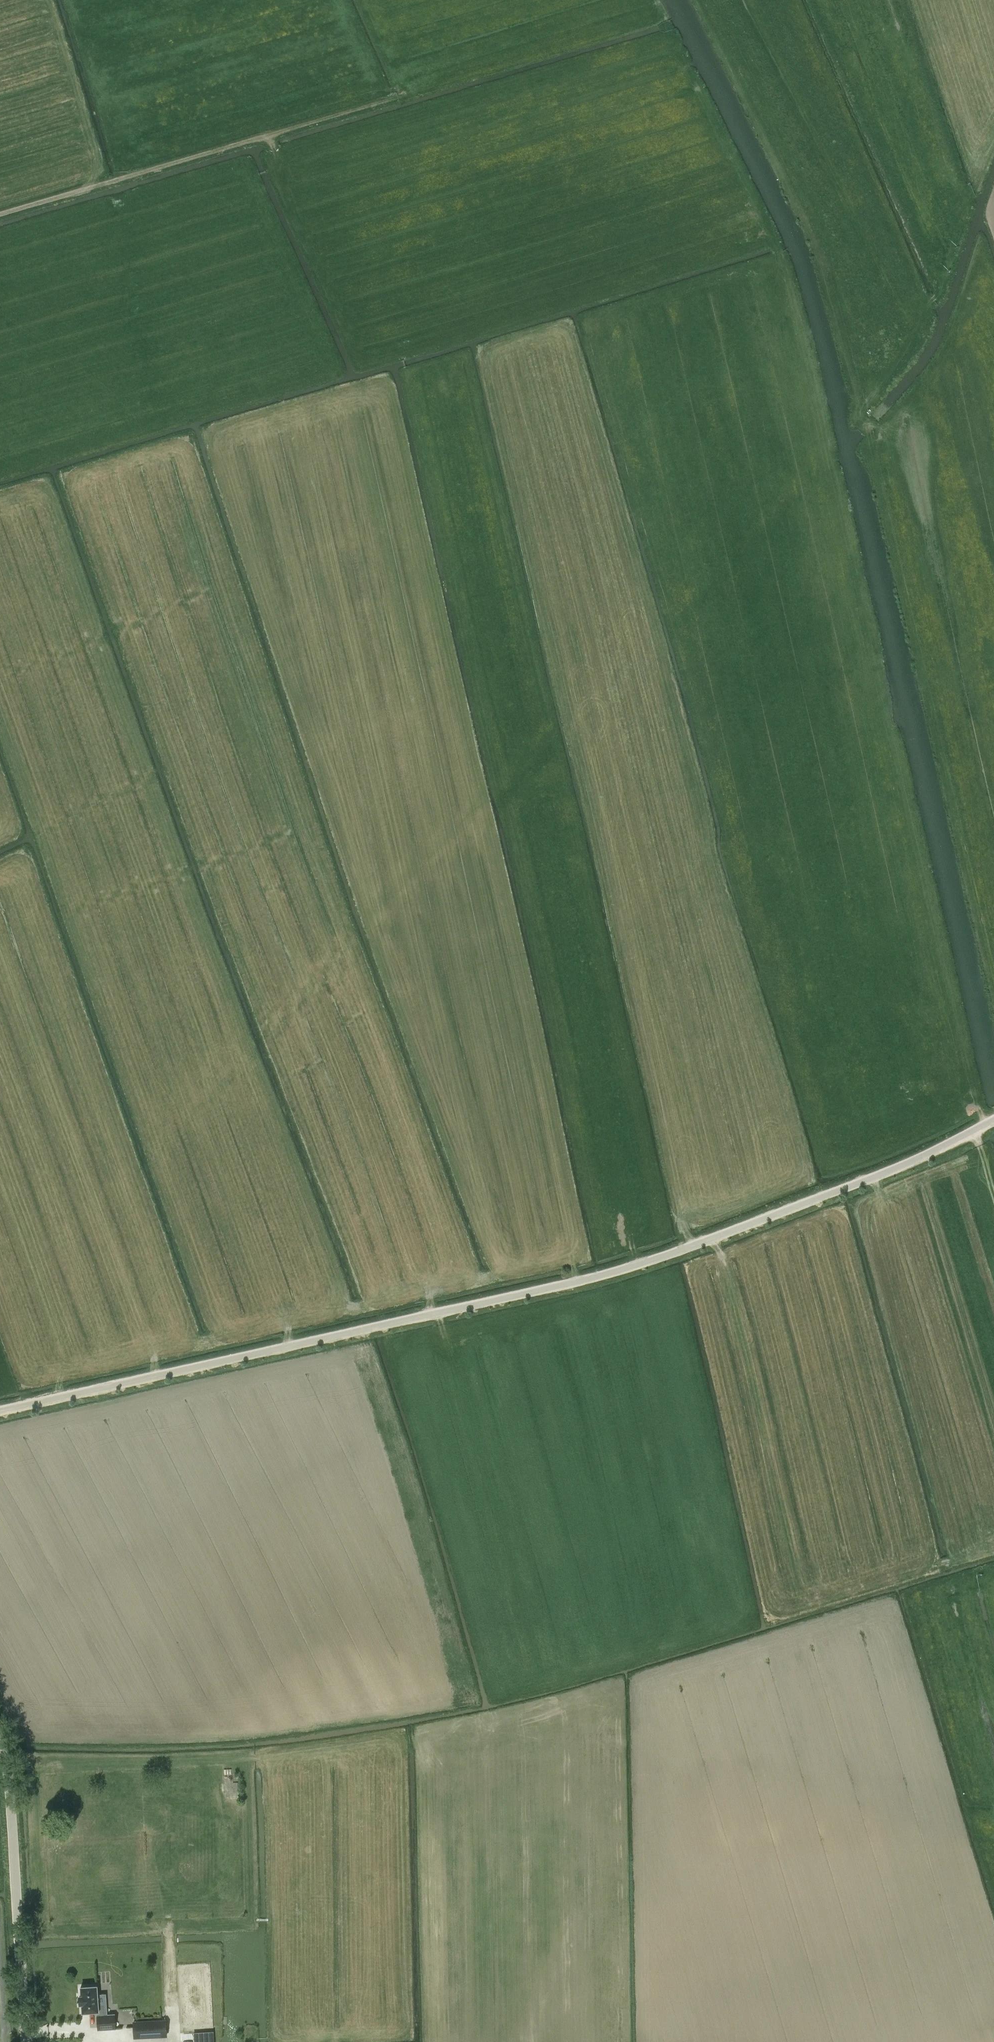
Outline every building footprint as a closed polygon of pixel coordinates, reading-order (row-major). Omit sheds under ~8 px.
[(96,1987),(82,1988),(82,1996),(80,1996),(80,2004),(82,2004),(83,2013),(98,2012),(99,2016),(98,2016),(99,2030),(115,2029),(114,2015),(104,2015),(103,2005),(98,2006),(96,1987)] [(166,2036),(165,2021),(134,2022),(135,2038),(166,2036)] [(194,2032),(194,2041),(214,2041),(214,2031),(194,2032)]
